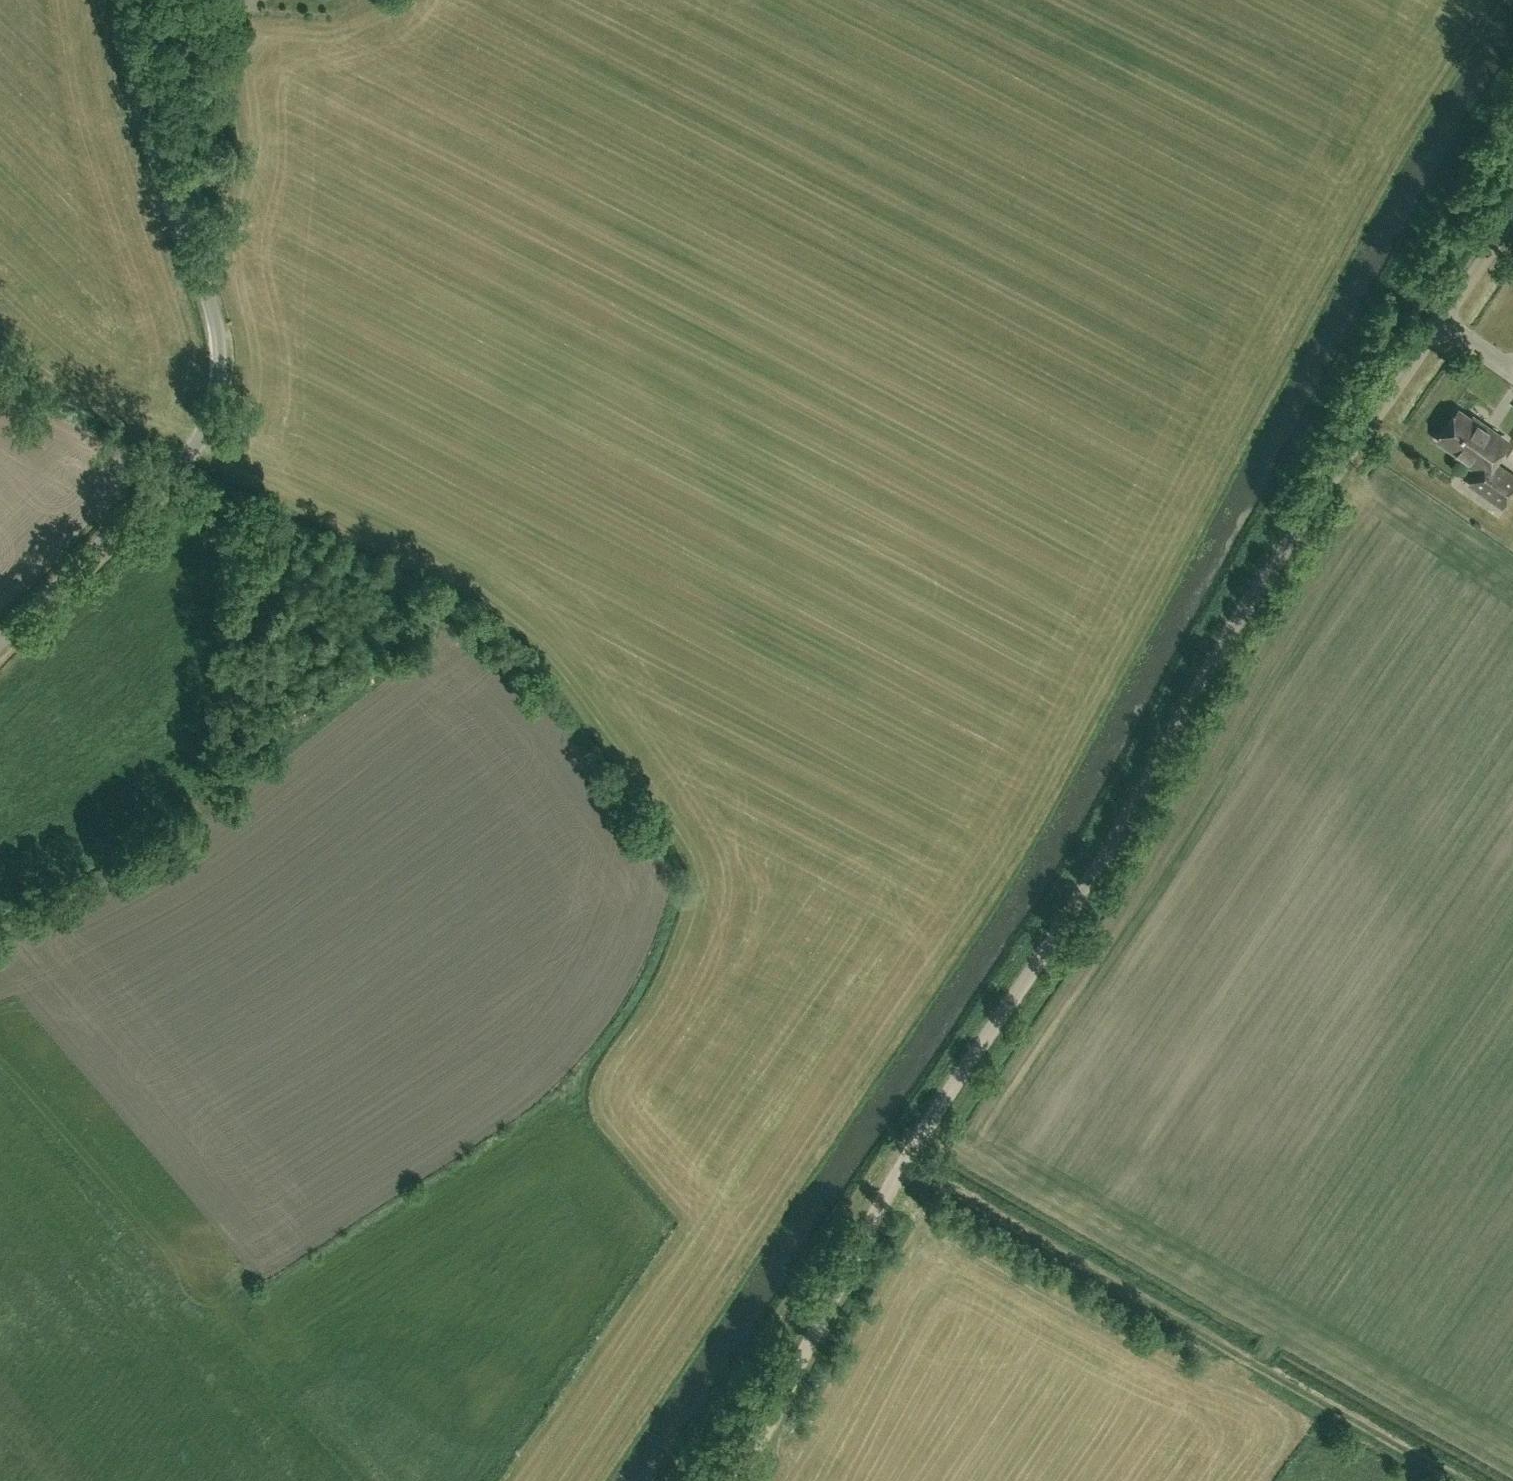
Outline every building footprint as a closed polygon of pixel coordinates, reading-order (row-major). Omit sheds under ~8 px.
[(1485,450),(1496,434),(1471,417),(1470,419),(1458,411),(1438,439),(1468,459),(1466,462),(1470,464),(1481,447),(1485,450)] [(1470,464),(1479,471),(1470,484),(1501,506),(1512,489),(1512,475),(1493,462),(1507,442),(1496,434),(1485,450),(1481,447),(1470,464)]
